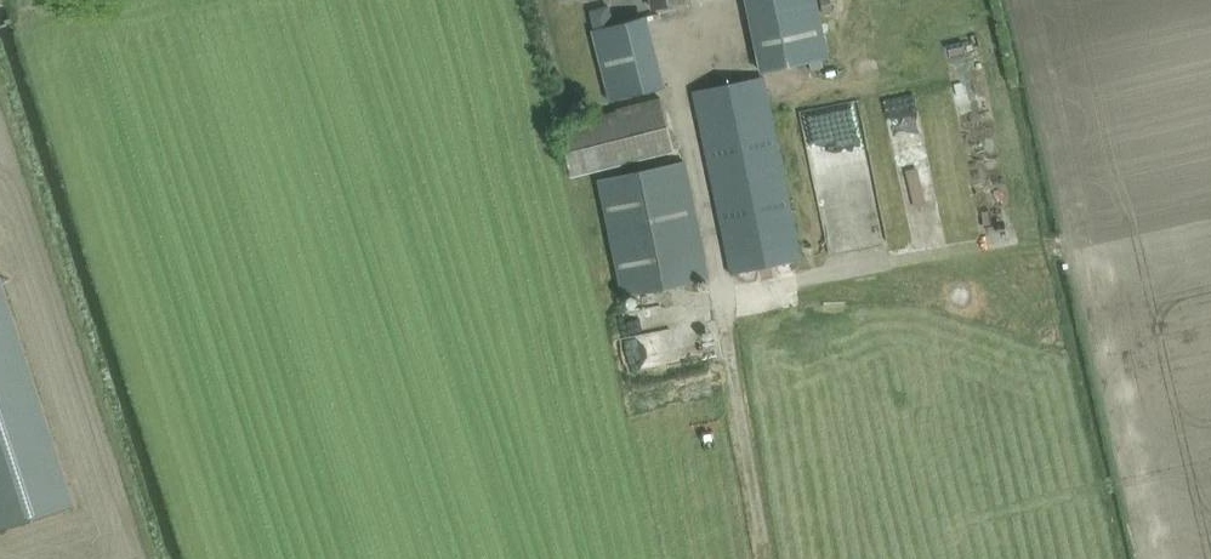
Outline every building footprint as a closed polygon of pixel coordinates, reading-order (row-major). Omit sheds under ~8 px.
[(654,9),(687,2),(687,0),(651,0),(654,9)] [(763,72),(829,58),(817,0),(747,0),(763,72)] [(823,11),(832,9),(830,0),(820,0),(823,11)] [(609,4),(589,9),(593,27),(613,23),(609,4)] [(609,101),(664,88),(646,16),(592,29),(609,101)] [(695,92),(732,275),(801,261),(765,78),(695,92)] [(674,151),(661,99),(617,110),(618,112),(560,126),(573,176),(674,151)] [(711,277),(686,160),(597,179),(622,296),(711,277)] [(0,252),(0,466),(13,505),(96,478),(20,246),(0,252)]
